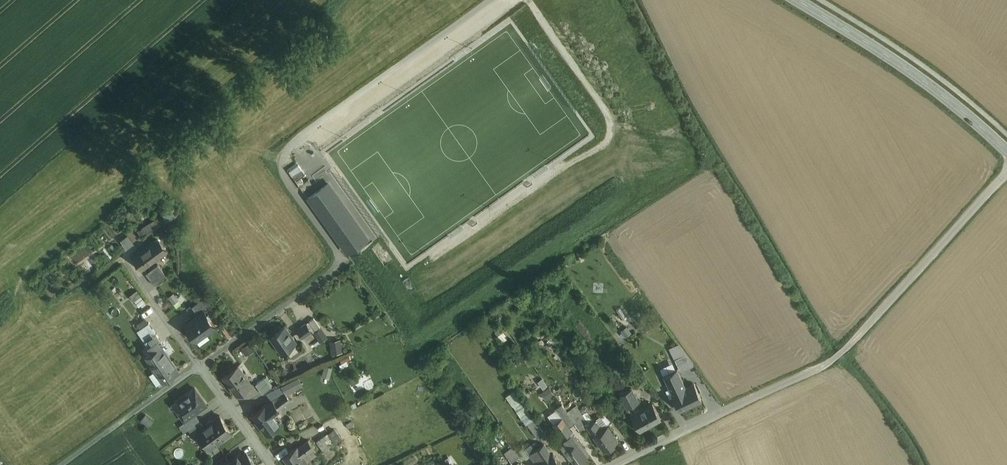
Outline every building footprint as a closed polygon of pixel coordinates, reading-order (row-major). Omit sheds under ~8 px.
[(299,163),(290,170),(293,174),(302,168),(299,163)] [(302,168),(293,174),(296,179),(301,176),(306,173),(302,168)] [(305,181),(300,184),(304,189),(313,183),(309,178),(305,181)] [(328,182),(309,196),(349,251),(368,238),(345,206),(337,212),(334,208),(342,202),(328,182)] [(175,207),(154,220),(158,226),(179,213),(175,207)] [(154,220),(138,231),(141,237),(158,226),(154,220)] [(129,234),(121,240),(127,248),(135,243),(129,234)] [(157,239),(134,256),(142,268),(166,251),(157,239)] [(159,264),(146,273),(154,284),(167,275),(159,264)] [(132,293),(139,306),(146,302),(139,289),(132,293)] [(169,296),(175,303),(180,299),(175,292),(169,296)] [(622,307),(616,311),(623,320),(628,315),(622,307)] [(209,310),(184,326),(195,343),(220,327),(209,310)] [(138,327),(149,321),(147,316),(136,322),(138,327)] [(138,330),(138,331),(144,340),(156,333),(149,323),(138,331),(138,330)] [(308,323),(297,330),(301,338),(313,331),(308,323)] [(284,327),(269,337),(281,356),(296,346),(284,327)] [(628,327),(622,331),(626,339),(632,335),(628,327)] [(313,333),(318,342),(325,338),(320,329),(313,333)] [(156,333),(144,340),(152,352),(161,346),(164,344),(156,333)] [(339,342),(332,343),(334,355),(341,354),(339,342)] [(245,354),(255,352),(252,343),(243,345),(245,354)] [(152,352),(146,357),(155,371),(162,381),(178,370),(161,346),(152,352)] [(679,346),(669,351),(674,360),(684,355),(679,346)] [(323,375),(331,377),(334,367),(326,364),(323,375)] [(671,364),(660,370),(663,377),(675,371),(671,364)] [(238,366),(222,377),(236,398),(252,388),(238,366)] [(155,371),(150,374),(157,385),(162,381),(155,371)] [(672,395),(670,396),(678,415),(704,403),(695,385),(687,389),(679,371),(664,378),(672,395)] [(268,376),(257,382),(263,392),(274,386),(268,376)] [(299,377),(266,393),(271,399),(285,392),(287,394),(303,385),(299,377)] [(545,388),(548,385),(543,378),(539,381),(545,388)] [(547,399),(555,393),(550,386),(542,392),(547,399)] [(196,389),(171,407),(184,424),(209,406),(196,389)] [(271,399),(252,414),(267,434),(280,423),(273,413),(291,400),(287,394),(285,392),(271,399)] [(635,393),(623,400),(630,412),(641,406),(635,393)] [(654,404),(631,417),(641,434),(664,421),(654,404)] [(575,434),(571,428),(575,425),(563,405),(556,410),(563,421),(554,426),(564,442),(575,434)] [(147,413),(142,419),(150,425),(155,420),(147,413)] [(221,416),(195,436),(208,453),(234,434),(221,416)] [(538,418),(528,425),(538,439),(548,432),(538,418)] [(610,426),(604,430),(598,420),(587,428),(605,454),(622,443),(610,426)] [(337,430),(317,442),(323,453),(343,441),(337,430)] [(561,447),(575,464),(580,464),(593,455),(578,435),(561,447)] [(309,442),(285,458),(290,464),(305,464),(301,459),(314,451),(309,442)] [(505,452),(513,462),(522,454),(515,445),(505,452)] [(530,457),(535,464),(561,464),(549,445),(530,457)] [(221,464),(231,458),(227,451),(207,463),(208,464),(221,464)] [(234,464),(257,464),(249,454),(234,464)]
